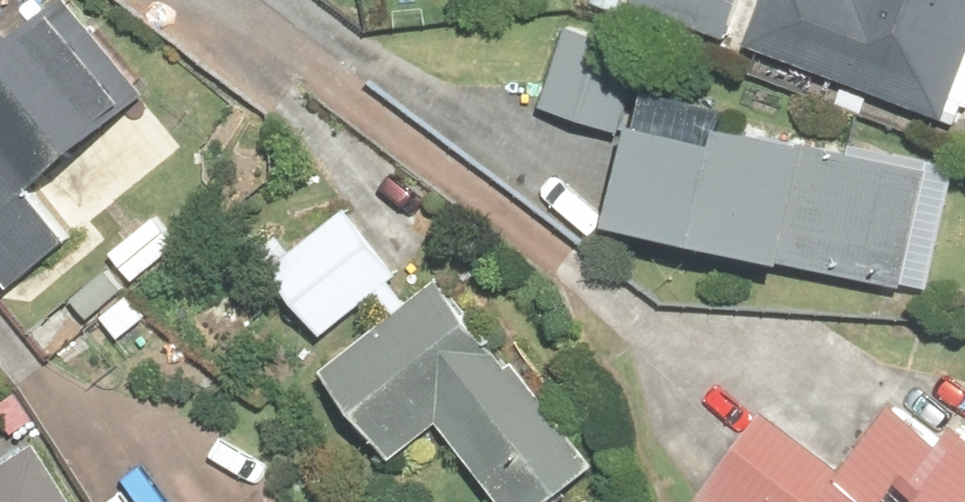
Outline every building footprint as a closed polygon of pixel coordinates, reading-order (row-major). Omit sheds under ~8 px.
[(0,57),(0,264),(19,287),(80,236),(41,188),(155,93),(77,0),(68,0),(0,57)] [(644,2),(740,36),(753,0),(645,0),(644,2)] [(756,44),(953,117),(964,86),(964,0),(772,0),(756,44)] [(654,49),(572,23),(547,104),(628,129),(654,49)] [(737,140),(650,120),(627,221),(911,285),(938,168),(741,123),(737,140)] [(157,203),(116,239),(145,271),(185,235),(157,203)] [(355,206),(279,267),(333,334),(409,272),(355,206)] [(113,268),(76,301),(93,320),(104,310),(127,336),(153,313),(113,268)] [(334,368),(404,456),(450,420),(516,501),(559,501),(608,463),(525,360),(519,365),(448,277),(334,368)] [(906,400),(853,472),(770,411),(706,499),(710,501),(964,501),(964,438),(962,441),(906,400)] [(0,471),(0,501),(84,501),(46,442),(0,471)] [(247,501),(281,501),(271,487),(247,501)]
